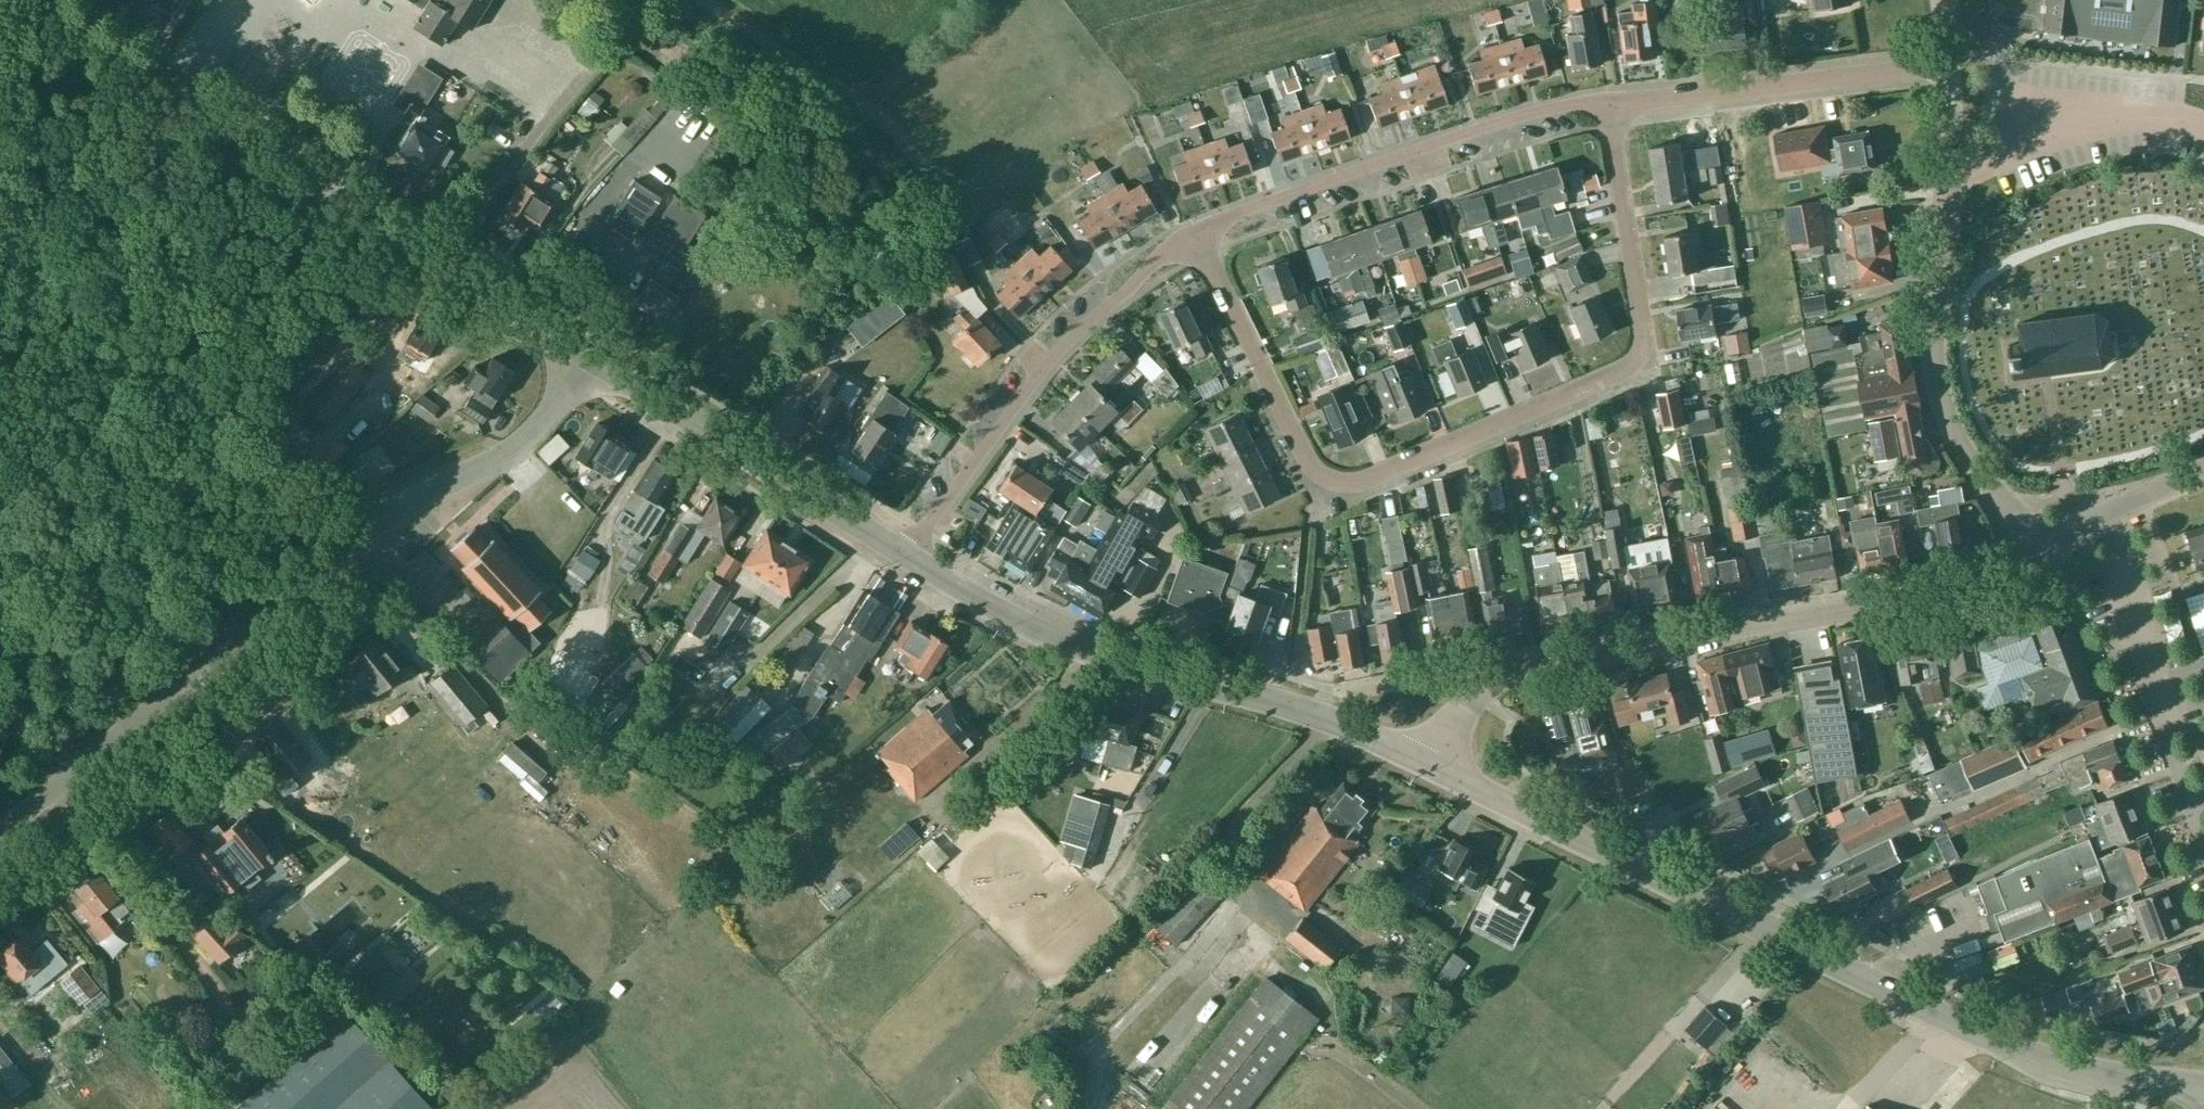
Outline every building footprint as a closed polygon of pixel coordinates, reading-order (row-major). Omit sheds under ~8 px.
[(413,1),(413,0),(424,7),(411,25),(442,45),(457,20),(471,29),(490,0),(411,0),(413,1)] [(1618,24),(1623,61),(1652,57),(1647,24),(1657,23),(1654,0),(1653,0),(1630,3),(1631,9),(1616,11),(1618,24)] [(1748,17),(1749,24),(1763,22),(1763,15),(1761,0),(1746,0),(1748,17)] [(1815,10),(1852,3),(1851,0),(1814,0),(1815,10)] [(1991,14),(2029,19),(2028,28),(2175,46),(2180,0),(1989,0),(1991,14)] [(1741,2),(1724,4),(1725,19),(1706,21),(1710,50),(1747,46),(1743,17),(1741,2)] [(1497,7),(1489,9),(1493,22),(1500,20),(1497,7)] [(1482,11),(1485,24),(1493,22),(1489,9),(1482,11)] [(1594,29),(1593,29),(1590,12),(1573,15),(1576,32),(1565,34),(1571,69),(1600,64),(1594,29)] [(1364,40),(1368,51),(1380,46),(1384,57),(1392,55),(1387,42),(1384,33),(1364,40)] [(1520,38),(1499,44),(1511,83),(1546,73),(1537,44),(1523,48),(1520,38)] [(1393,40),(1387,42),(1392,55),(1398,52),(1393,40)] [(1499,44),(1479,50),(1481,60),(1467,64),(1475,93),(1511,83),(1499,44)] [(1319,55),(1327,76),(1340,71),(1332,51),(1319,55)] [(1412,115),(1447,103),(1433,64),(1399,76),(1412,115)] [(1295,74),(1288,77),(1293,89),(1300,87),(1295,74)] [(1378,127),(1412,115),(1399,76),(1378,84),(1382,93),(1368,98),(1378,127)] [(1281,79),(1285,92),(1293,89),(1288,77),(1281,79)] [(404,112),(410,101),(398,93),(392,103),(404,112)] [(581,103),(592,111),(598,103),(587,95),(581,103)] [(1189,100),(1172,106),(1176,118),(1181,117),(1182,120),(1187,118),(1190,126),(1197,124),(1193,111),(1189,100)] [(410,101),(404,112),(416,119),(398,149),(410,157),(409,159),(412,162),(414,164),(419,167),(422,168),(425,170),(433,158),(444,165),(453,150),(442,143),(446,136),(423,121),(425,117),(420,113),(423,108),(410,101)] [(1325,113),(1321,103),(1301,110),(1315,149),(1349,137),(1339,108),(1325,113)] [(619,132),(632,143),(655,117),(643,106),(619,132)] [(1200,109),(1193,111),(1197,124),(1204,121),(1200,109)] [(1301,110),(1281,117),(1284,127),(1270,132),(1280,161),(1315,149),(1301,110)] [(489,134),(505,147),(515,135),(499,122),(489,134)] [(1868,131),(1833,137),(1835,147),(1828,148),(1824,125),(1773,134),(1779,170),(1831,161),(1831,160),(1837,159),(1841,176),(1875,170),(1868,131)] [(1683,164),(1679,143),(1650,147),(1655,175),(1705,167),(1705,164),(1719,162),(1715,136),(1700,138),(1703,155),(1688,157),(1689,164),(1683,164)] [(1224,138),(1203,145),(1217,184),(1252,172),(1241,142),(1227,148),(1224,138)] [(1217,184),(1203,145),(1183,152),(1186,162),(1172,167),(1182,196),(1217,184)] [(540,172),(530,187),(521,181),(499,216),(521,229),(529,217),(535,221),(549,199),(559,183),(550,178),(557,166),(548,160),(540,172)] [(1708,167),(1711,183),(1722,181),(1720,165),(1708,167)] [(1153,178),(1146,166),(1139,170),(1145,182),(1153,178)] [(1555,166),(1530,174),(1547,231),(1549,238),(1574,231),(1567,209),(1554,213),(1550,202),(1564,198),(1555,166)] [(1690,175),(1692,181),(1707,179),(1705,167),(1655,175),(1659,203),(1688,198),(1685,176),(1690,175)] [(1599,187),(1594,173),(1580,178),(1584,192),(1599,187)] [(1547,231),(1530,174),(1505,182),(1514,213),(1520,229),(1533,225),(1536,235),(1547,231)] [(662,195),(635,178),(606,223),(633,241),(662,195)] [(1480,189),(1492,228),(1497,244),(1507,241),(1503,225),(1500,217),(1514,213),(1505,182),(1480,189)] [(1124,229),(1156,211),(1140,184),(1127,192),(1122,183),(1103,194),(1124,229)] [(1497,244),(1492,228),(1480,189),(1455,197),(1465,228),(1481,223),(1488,247),(1497,244)] [(1077,221),(1093,248),(1124,229),(1103,194),(1085,205),(1090,214),(1077,221)] [(704,254),(686,242),(703,215),(675,196),(641,247),(662,261),(679,272),(688,278),(704,254)] [(1819,200),(1785,206),(1793,249),(1797,248),(1799,258),(1824,253),(1822,244),(1827,243),(1819,200)] [(1882,208),(1836,216),(1842,251),(1821,254),(1827,290),(1853,286),(1853,287),(1892,280),(1889,263),(1892,263),(1882,208)] [(1429,240),(1418,210),(1394,218),(1412,273),(1423,269),(1418,253),(1415,245),(1429,240)] [(1412,273),(1394,218),(1369,227),(1380,257),(1395,252),(1398,260),(1403,276),(1406,285),(1415,282),(1412,273)] [(1345,235),(1364,290),(1363,290),(1366,297),(1375,294),(1372,287),(1374,286),(1368,270),(1366,262),(1380,257),(1369,227),(1345,235)] [(995,251),(1007,241),(998,232),(993,236),(987,242),(995,251)] [(1665,236),(1671,275),(1692,272),(1694,285),(1735,278),(1733,264),(1699,270),(1693,232),(1665,236)] [(952,243),(965,266),(979,258),(967,235),(952,243)] [(1354,293),(1363,290),(1364,290),(1345,235),(1320,244),(1331,274),(1347,269),(1349,277),(1354,293)] [(1576,236),(1552,247),(1557,259),(1582,248),(1576,236)] [(1038,256),(1031,248),(1016,263),(1043,293),(1070,268),(1078,260),(1065,246),(1057,253),(1050,246),(1038,256)] [(932,260),(949,294),(969,285),(951,250),(932,260)] [(1483,261),(1489,279),(1506,274),(1501,255),(1483,261)] [(1533,272),(1527,255),(1509,261),(1514,277),(1533,272)] [(1580,255),(1555,266),(1561,279),(1566,291),(1591,281),(1585,267),(1580,255)] [(1296,323),(1317,316),(1312,302),(1306,304),(1300,288),(1295,290),(1283,257),(1256,266),(1258,271),(1253,273),(1257,284),(1261,282),(1269,304),(1285,298),(1290,313),(1293,312),(1296,323)] [(664,317),(672,322),(674,322),(681,311),(680,309),(673,304),(678,295),(668,288),(679,272),(662,261),(651,278),(651,277),(635,301),(663,319),(664,317)] [(1016,263),(1000,277),(1007,285),(996,295),(1016,318),(1043,293),(1016,263)] [(1440,282),(1444,294),(1459,289),(1455,277),(1440,282)] [(866,306),(881,326),(903,310),(887,289),(866,306)] [(1475,295),(1464,299),(1471,314),(1481,310),(1475,295)] [(1803,299),(1805,311),(1827,308),(1825,295),(1803,299)] [(1610,329),(1609,329),(1596,297),(1596,296),(1568,308),(1568,309),(1569,309),(1582,341),(1582,342),(1610,330),(1610,329)] [(1445,305),(1454,328),(1472,321),(1462,298),(1445,305)] [(1174,348),(1188,341),(1196,357),(1212,350),(1202,330),(1198,332),(1183,300),(1156,312),(1159,317),(1156,319),(1161,329),(1164,328),(1174,348)] [(1376,308),(1380,320),(1397,314),(1393,302),(1376,308)] [(1712,306),(1712,305),(1677,310),(1682,340),(1717,334),(1715,323),(1733,320),(1739,319),(1737,302),(1712,306)] [(1365,303),(1330,310),(1335,332),(1369,324),(1365,303)] [(963,328),(953,338),(976,363),(998,342),(975,318),(974,318),(964,307),(953,317),(963,328)] [(429,357),(430,356),(428,355),(446,327),(442,325),(442,321),(436,318),(433,319),(423,313),(405,340),(406,341),(397,355),(410,363),(415,355),(424,360),(427,356),(429,357)] [(2109,320),(2095,313),(2018,323),(2021,343),(2008,344),(2010,354),(2011,368),(2012,378),(2101,367),(2104,365),(2113,356),(2114,354),(2109,320)] [(1409,341),(1400,321),(1401,320),(1401,319),(1384,326),(1394,351),(1411,344),(1409,341)] [(1919,408),(1921,407),(1913,369),(1911,369),(1901,319),(1879,323),(1880,331),(1860,335),(1861,343),(1863,353),(1855,354),(1860,379),(1858,380),(1865,418),(1896,412),(1907,468),(1919,465),(1921,470),(1925,473),(1931,474),(1936,472),(1939,468),(1940,463),(1939,458),(1927,438),(1925,438),(1919,408)] [(1548,356),(1547,356),(1534,324),(1534,322),(1506,334),(1503,327),(1487,334),(1497,358),(1513,352),(1520,367),(1519,368),(1520,369),(1548,357),(1548,356)] [(1803,327),(1807,350),(1832,345),(1827,323),(1803,327)] [(1829,328),(1832,347),(1847,344),(1844,325),(1829,328)] [(1291,337),(1296,353),(1326,343),(1321,327),(1291,337)] [(1725,335),(1728,354),(1751,351),(1747,331),(1725,335)] [(1449,338),(1429,346),(1437,364),(1443,362),(1444,362),(1458,394),(1457,394),(1458,395),(1486,383),(1485,382),(1471,350),(1472,350),(1471,349),(1457,355),(1449,338)] [(1337,341),(1325,346),(1337,375),(1349,370),(1337,341)] [(1861,343),(1813,352),(1829,437),(1867,430),(1865,418),(1858,380),(1860,379),(1855,354),(1863,353),(1861,343)] [(1132,363),(1117,347),(1084,381),(1088,385),(1070,403),(1096,429),(1115,410),(1100,395),(1132,363)] [(350,355),(306,405),(325,422),(370,373),(350,355)] [(511,365),(506,362),(502,363),(492,356),(483,370),(474,365),(464,381),(478,390),(473,397),(471,395),(463,408),(483,421),(493,406),(492,405),(497,398),(498,398),(515,371),(512,369),(511,365)] [(1407,368),(1395,373),(1391,362),(1369,372),(1385,412),(1393,409),(1397,419),(1397,421),(1425,409),(1425,408),(1424,408),(1407,368)] [(396,364),(382,385),(394,393),(408,372),(396,364)] [(825,365),(813,385),(818,388),(801,415),(813,422),(811,424),(820,430),(821,427),(825,430),(843,401),(833,396),(845,377),(825,365)] [(1165,367),(1151,381),(1170,400),(1178,391),(1175,387),(1178,384),(1165,367)] [(1365,433),(1364,433),(1359,422),(1365,420),(1349,381),(1316,396),(1316,397),(1317,397),(1337,445),(1337,446),(1365,434),(1365,433)] [(1685,423),(1678,389),(1657,394),(1664,428),(1685,423)] [(410,408),(427,419),(437,403),(420,392),(410,408)] [(864,430),(850,451),(872,465),(894,433),(892,431),(908,408),(884,392),(860,427),(864,430)] [(1133,399),(1117,415),(1127,423),(1142,408),(1133,399)] [(1642,416),(1643,400),(1626,399),(1626,416),(1642,416)] [(1070,403),(1051,421),(1077,447),(1096,429),(1070,403)] [(1251,440),(1237,412),(1204,429),(1213,449),(1199,456),(1204,464),(1218,457),(1251,440)] [(1690,419),(1694,434),(1716,429),(1712,413),(1690,419)] [(1878,461),(1899,456),(1892,418),(1871,422),(1878,461)] [(626,444),(623,441),(619,439),(612,435),(613,433),(610,430),(609,427),(603,423),(600,424),(596,422),(595,425),(592,428),(590,432),(582,445),(579,448),(577,452),(575,456),(589,465),(585,472),(593,477),(598,468),(610,475),(629,446),(626,444)] [(1532,437),(1539,468),(1560,464),(1553,432),(1532,437)] [(568,445),(557,433),(537,451),(549,463),(568,445)] [(1514,476),(1539,471),(1538,469),(1539,468),(1532,437),(1507,441),(1514,476)] [(1231,485),(1265,468),(1251,440),(1218,457),(1227,476),(1213,483),(1217,492),(1231,485)] [(643,539),(663,507),(656,503),(676,473),(673,470),(672,467),(667,464),(664,465),(653,458),(620,508),(622,509),(615,520),(643,539)] [(1066,459),(1059,470),(1081,484),(1088,472),(1066,459)] [(1097,459),(1086,469),(1098,482),(1110,471),(1097,459)] [(1008,499),(1011,497),(1018,502),(1035,514),(1046,496),(1058,477),(1045,469),(1038,479),(1014,464),(998,489),(1002,491),(1002,494),(1008,499)] [(1757,536),(1750,502),(1742,465),(1721,469),(1729,506),(1736,540),(1757,536)] [(1245,513),(1278,496),(1265,468),(1231,485),(1241,504),(1227,511),(1231,519),(1245,512),(1245,513)] [(1470,474),(1472,487),(1488,485),(1492,508),(1505,506),(1498,470),(1470,474)] [(1806,496),(1817,494),(1813,477),(1813,474),(1802,476),(1803,478),(1783,481),(1788,502),(1806,499),(1806,496)] [(1434,479),(1441,513),(1458,509),(1451,475),(1434,479)] [(1172,486),(1179,501),(1190,496),(1182,480),(1172,486)] [(1772,480),(1750,484),(1754,503),(1776,499),(1772,480)] [(1964,500),(1960,484),(1937,488),(1938,493),(1929,494),(1931,506),(1917,509),(1920,526),(1936,523),(1943,558),(1967,553),(1961,517),(1960,517),(1957,502),(1964,500)] [(1901,513),(1914,510),(1909,485),(1876,491),(1879,504),(1899,500),(1901,513)] [(1148,487),(1142,495),(1157,507),(1163,499),(1148,487)] [(1046,496),(1035,514),(1018,502),(1013,511),(1009,509),(985,546),(987,547),(987,546),(1005,558),(1005,559),(1006,559),(1007,558),(1026,569),(1025,571),(1026,572),(1061,517),(1074,525),(1089,502),(1076,494),(1066,509),(1046,496)] [(715,497),(697,526),(694,524),(691,529),(680,522),(647,574),(662,583),(678,557),(684,561),(703,532),(722,544),(741,514),(715,497)] [(1068,598),(1098,615),(1116,584),(1139,597),(1155,567),(1138,558),(1142,552),(1133,547),(1142,531),(1151,536),(1160,519),(1132,502),(1123,518),(1116,514),(1096,549),(1086,566),(1068,598)] [(1621,526),(1618,512),(1604,515),(1607,528),(1606,529),(1606,533),(1611,554),(1613,567),(1629,564),(1621,526)] [(1389,550),(1391,562),(1407,559),(1405,547),(1398,515),(1383,518),(1389,550)] [(1876,522),(1877,526),(1885,568),(1908,564),(1906,551),(1912,550),(1909,531),(1903,532),(1900,517),(1876,522)] [(1695,578),(1694,578),(1699,603),(1719,599),(1714,575),(1718,574),(1715,562),(1716,562),(1709,524),(1699,526),(1701,535),(1687,537),(1690,556),(1691,556),(1695,578)] [(535,595),(539,591),(492,540),(489,543),(473,525),(449,548),(465,565),(462,567),(507,615),(501,621),(497,618),(467,645),(500,680),(529,652),(528,651),(539,642),(528,630),(549,610),(535,595)] [(2187,531),(2199,569),(2203,567),(2203,525),(2187,531)] [(1885,568),(1877,526),(1852,531),(1854,544),(1857,544),(1862,573),(1885,568)] [(766,529),(743,564),(789,593),(811,558),(796,548),(797,546),(796,546),(795,547),(782,539),(783,537),(782,537),(781,538),(766,529)] [(1789,530),(1757,536),(1759,535),(1763,557),(1766,557),(1772,589),(1791,586),(1791,585),(1798,584),(1837,577),(1832,550),(1832,551),(1829,534),(1791,541),(1789,530)] [(1606,533),(1592,535),(1597,557),(1611,554),(1606,533)] [(1051,588),(1068,598),(1086,566),(1096,549),(1080,539),(1077,544),(1063,536),(1056,549),(1048,562),(1054,565),(1049,573),(1057,577),(1051,588)] [(1528,634),(1523,607),(1510,610),(1507,596),(1492,599),(1491,589),(1495,589),(1487,545),(1469,549),(1477,592),(1482,591),(1486,614),(1491,641),(1528,634)] [(563,580),(573,586),(581,574),(584,576),(596,558),(582,550),(563,580)] [(1579,569),(1581,577),(1584,577),(1591,623),(1617,618),(1612,597),(1609,579),(1590,583),(1585,551),(1568,554),(1571,570),(1579,569)] [(726,553),(711,578),(681,626),(699,639),(730,590),(723,586),(728,578),(729,579),(740,561),(726,553)] [(1557,556),(1562,581),(1570,627),(1591,623),(1584,577),(1581,577),(1579,569),(1571,570),(1568,554),(1557,556)] [(1194,603),(1199,613),(1222,604),(1221,601),(1219,595),(1227,572),(1182,555),(1166,601),(1167,601),(1169,595),(1192,604),(1194,603)] [(1557,556),(1548,557),(1550,563),(1533,567),(1536,585),(1545,632),(1546,632),(1546,631),(1570,627),(1562,581),(1557,556)] [(1718,574),(1714,575),(1719,599),(1753,593),(1748,568),(1746,569),(1743,556),(1716,562),(1715,562),(1718,574)] [(1426,561),(1409,564),(1416,594),(1433,591),(1426,561)] [(1673,580),(1669,561),(1629,569),(1633,588),(1632,588),(1637,614),(1678,606),(1673,580)] [(1409,568),(1387,572),(1395,611),(1417,606),(1409,568)] [(621,594),(635,603),(646,584),(633,576),(621,594)] [(1222,604),(1228,606),(1233,607),(1225,628),(1255,639),(1266,608),(1279,613),(1286,593),(1260,584),(1254,600),(1238,594),(1240,590),(1228,585),(1222,600),(1221,601),(1222,604)] [(863,590),(843,621),(845,622),(826,650),(824,649),(790,702),(792,703),(811,716),(812,717),(827,694),(839,701),(866,658),(869,660),(898,614),(892,610),(892,609),(863,590)] [(1469,590),(1448,594),(1457,648),(1478,644),(1469,590)] [(1378,616),(1376,601),(1369,602),(1368,594),(1359,595),(1362,618),(1378,616)] [(1448,594),(1427,598),(1430,615),(1437,651),(1457,648),(1448,594)] [(702,639),(722,651),(748,611),(728,598),(702,639)] [(2060,600),(2033,610),(2033,612),(2008,621),(2010,626),(1975,639),(1973,627),(1946,632),(1955,677),(1981,672),(1981,669),(1984,668),(1989,683),(1978,688),(1985,709),(2028,693),(2033,707),(2038,718),(2059,711),(2061,716),(2071,712),(2069,709),(2098,699),(2060,600)] [(1356,606),(1328,611),(1331,626),(1309,630),(1314,660),(1341,655),(1344,668),(1365,665),(1359,631),(1360,631),(1356,606)] [(1398,619),(1377,623),(1368,625),(1371,644),(1380,642),(1384,661),(1405,657),(1398,619)] [(396,629),(412,645),(421,636),(405,620),(396,629)] [(897,659),(918,673),(928,679),(949,645),(927,631),(910,620),(894,646),(902,651),(897,659)] [(1940,705),(1943,700),(1936,658),(1932,659),(1928,634),(1913,637),(1912,629),(1892,633),(1896,652),(1892,653),(1893,661),(1897,660),(1902,683),(1919,680),(1920,686),(1908,689),(1913,713),(1928,711),(1927,706),(1930,707),(1940,705)] [(1885,700),(1873,636),(1849,641),(1850,645),(1840,647),(1851,707),(1885,700)] [(370,642),(365,646),(365,649),(350,661),(351,662),(334,676),(350,696),(351,695),(359,705),(375,691),(376,693),(402,672),(376,640),(373,642),(370,642)] [(1745,697),(1779,688),(1781,688),(1776,669),(1777,669),(1769,642),(1733,652),(1745,697)] [(575,714),(598,678),(556,651),(533,688),(575,714)] [(646,666),(633,652),(601,683),(614,697),(646,666)] [(1735,692),(1737,699),(1745,697),(1733,652),(1697,661),(1708,705),(1724,702),(1726,711),(1734,708),(1731,693),(1735,692)] [(460,726),(486,704),(453,664),(427,686),(460,726)] [(1858,774),(1840,677),(1834,679),(1831,664),(1795,670),(1815,782),(1858,774)] [(1628,682),(1632,697),(1614,702),(1620,725),(1638,720),(1636,712),(1666,704),(1671,724),(1690,720),(1682,690),(1672,693),(1666,673),(1628,682)] [(1564,698),(1569,719),(1572,718),(1583,760),(1612,752),(1603,718),(1596,720),(1589,692),(1564,698)] [(1101,762),(1119,701),(1099,695),(1080,756),(1101,762)] [(1585,766),(1583,760),(1572,718),(1569,719),(1564,698),(1542,704),(1553,747),(1554,747),(1557,759),(1556,760),(1560,773),(1585,766)] [(948,699),(932,713),(928,708),(877,752),(889,766),(886,768),(914,801),(968,754),(963,749),(979,735),(948,699)] [(1190,700),(1133,804),(1150,814),(1208,710),(1190,700)] [(2013,737),(1961,760),(1973,788),(2025,766),(2024,762),(2108,726),(2098,700),(2071,712),(2061,716),(2013,737)] [(1128,743),(1138,707),(1119,701),(1101,762),(1129,771),(1136,745),(1128,743)] [(811,716),(792,703),(778,713),(742,739),(743,740),(735,746),(749,759),(758,752),(764,748),(763,746),(795,722),(798,726),(809,719),(811,716)] [(280,721),(256,740),(277,766),(267,775),(284,795),(298,783),(289,773),(309,756),(280,721)] [(763,746),(764,748),(778,768),(811,743),(798,726),(795,722),(763,746)] [(1723,740),(1730,766),(1776,753),(1768,727),(1723,740)] [(1929,749),(1936,769),(1950,764),(1936,727),(1924,731),(1931,748),(1929,749)] [(1703,738),(1713,773),(1731,768),(1721,733),(1703,738)] [(2120,761),(2120,760),(2113,740),(2112,741),(2084,751),(2052,764),(2054,769),(1943,820),(1950,836),(2020,803),(2021,803),(2045,792),(2045,791),(2069,781),(2092,771),(2120,761)] [(1795,751),(1798,762),(1809,759),(1807,748),(1795,751)] [(515,761),(534,774),(541,764),(521,751),(515,761)] [(2120,761),(2092,771),(2069,781),(2074,792),(2096,782),(2099,791),(2127,780),(2120,761)] [(1751,806),(1743,809),(1737,798),(1765,785),(1755,765),(1716,784),(1725,803),(1698,816),(1712,846),(1751,827),(1750,824),(1758,820),(1751,806)] [(1590,779),(1574,773),(1569,786),(1584,793),(1590,779)] [(1342,781),(1319,810),(1312,805),(1257,874),(1304,911),(1358,842),(1352,836),(1375,808),(1342,781)] [(1818,813),(1806,788),(1787,797),(1799,822),(1818,813)] [(2132,790),(2096,804),(2102,819),(2088,824),(2094,838),(2107,833),(2111,845),(2147,831),(2132,790)] [(1868,814),(1862,802),(1832,816),(1836,823),(1837,828),(1847,851),(1880,835),(1911,820),(1901,799),(1868,814)] [(1073,806),(1059,852),(1092,862),(1106,816),(1073,806)] [(172,856),(181,867),(191,859),(221,895),(240,880),(246,887),(259,877),(253,869),(272,854),(240,815),(221,828),(216,822),(201,834),(207,841),(198,848),(180,826),(178,827),(167,813),(150,827),(165,845),(164,846),(172,857),(172,856)] [(918,836),(905,822),(879,845),(892,860),(908,845),(918,836)] [(1797,858),(1810,851),(1800,832),(1762,851),(1771,870),(1773,869),(1777,878),(1801,866),(1797,858)] [(1951,841),(1947,833),(1935,838),(1939,847),(1951,841)] [(1977,884),(1988,912),(1985,913),(1991,929),(1999,926),(2005,941),(2018,936),(2054,922),(2054,923),(2141,890),(2140,886),(2164,877),(2149,836),(2113,849),(2114,851),(2097,858),(2090,837),(2033,859),(1977,884)] [(1463,844),(1452,838),(1437,868),(1440,869),(1436,878),(1455,888),(1459,880),(1475,888),(1486,867),(1473,860),(1477,851),(1474,850),(1474,846),(1466,842),(1463,844)] [(1876,892),(1868,874),(1881,868),(1871,848),(1842,862),(1847,873),(1824,883),(1837,911),(1876,892)] [(1477,909),(1469,924),(1488,934),(1491,926),(1514,938),(1531,906),(1532,907),(1534,905),(1523,899),(1533,880),(1507,867),(1491,898),(1493,899),(1486,914),(1477,909)] [(1907,889),(1915,907),(1956,886),(1948,869),(1907,889)] [(117,897),(118,897),(97,871),(75,889),(85,902),(72,912),(96,942),(112,930),(108,925),(127,909),(117,897)] [(1391,892),(1420,907),(1430,888),(1402,873),(1391,892)] [(1198,878),(1153,926),(1173,944),(1175,942),(1180,947),(1191,935),(1186,931),(1217,896),(1198,878)] [(820,898),(831,911),(852,894),(840,880),(820,898)] [(2184,930),(2176,909),(2168,888),(2132,901),(2140,922),(2106,934),(2113,952),(2138,942),(2136,938),(2144,935),(2148,944),(2184,930)] [(1344,918),(1357,929),(1376,907),(1363,896),(1344,918)] [(1302,917),(1286,937),(1324,967),(1340,947),(1302,917)] [(223,928),(213,918),(196,934),(211,950),(217,945),(225,954),(236,943),(236,942),(246,933),(230,922),(223,928)] [(29,993),(67,962),(46,937),(31,950),(19,935),(11,942),(6,942),(0,948),(0,958),(29,993)] [(2142,988),(2198,966),(2190,946),(2154,959),(2154,960),(2147,968),(2121,978),(2126,993),(2136,989),(2141,987),(2142,988)] [(59,979),(77,1003),(97,987),(79,964),(59,979)] [(2142,988),(2141,987),(2136,989),(2142,1007),(2151,1004),(2152,1006),(2203,988),(2203,982),(2198,966),(2142,988)] [(1161,1108),(1245,1108),(1317,1018),(1265,977),(1161,1108)] [(1731,1048),(1747,1021),(1760,995),(1741,985),(1728,1011),(1729,1011),(1712,1038),(1731,1048)] [(2071,1004),(2066,988),(2031,1000),(2034,1010),(2043,1013),(2071,1004)] [(83,1003),(91,1012),(109,998),(102,989),(83,1003)] [(2129,1009),(2123,993),(2090,1006),(2096,1022),(2129,1009)] [(432,1108),(345,1011),(235,1108),(431,1108),(432,1108)] [(17,1083),(31,1072),(0,1034),(0,1063),(17,1083)] [(1772,1046),(1763,1051),(1771,1067),(1780,1062),(1772,1046)] [(1004,1098),(989,1108),(1012,1108),(1004,1098)]
